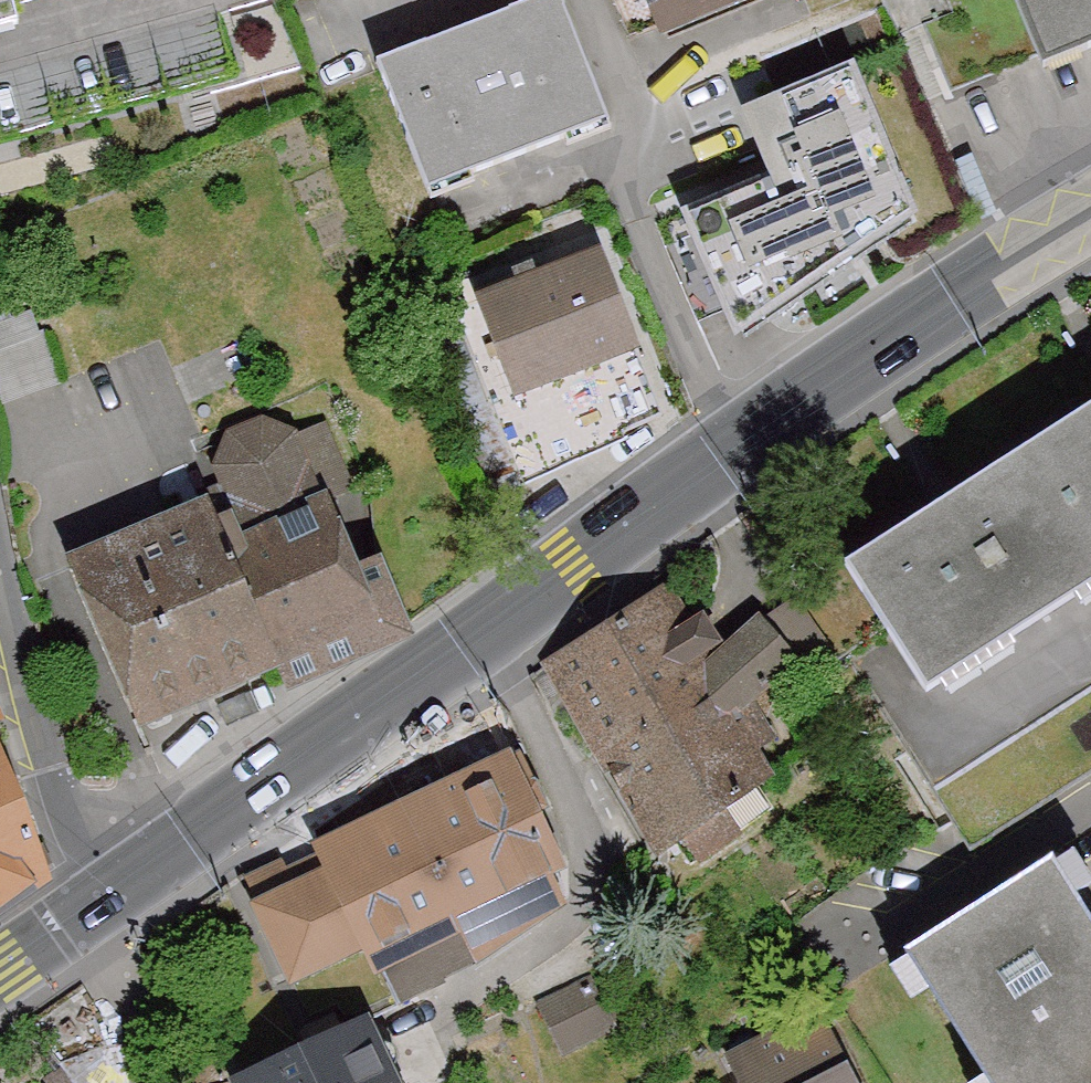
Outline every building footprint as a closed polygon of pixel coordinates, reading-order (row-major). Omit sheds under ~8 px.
[(12,32),(5,1),(7,0),(0,0),(0,33),(12,32)] [(438,203),(605,136),(550,0),(500,0),(376,50),(438,203)] [(648,43),(761,0),(632,0),(648,43)] [(1048,55),(1090,38),(1090,0),(1026,0),(1048,55)] [(761,76),(810,181),(916,131),(867,26),(761,76)] [(676,265),(705,338),(848,281),(819,208),(676,265)] [(449,287),(528,482),(672,423),(593,229),(449,287)] [(936,800),(1090,704),(1090,378),(790,564),(936,800)] [(64,545),(141,739),(270,678),(221,538),(205,491),(64,545)] [(221,538),(270,678),(409,629),(382,554),(347,565),(324,498),(221,538)] [(658,593),(537,683),(684,880),(783,807),(725,729),(809,667),(767,610),(705,656),(658,593)] [(319,859),(241,892),(287,993),(373,954),(467,914),(489,950),(564,907),(564,852),(515,739),(306,830),(319,859)] [(53,880),(39,829),(0,747),(0,907),(53,880)] [(900,942),(989,1082),(1090,1082),(1090,935),(1040,853),(900,942)] [(724,1049),(740,1082),(857,1082),(822,1005),(724,1049)] [(227,1072),(232,1082),(397,1082),(367,1013),(227,1072)]
